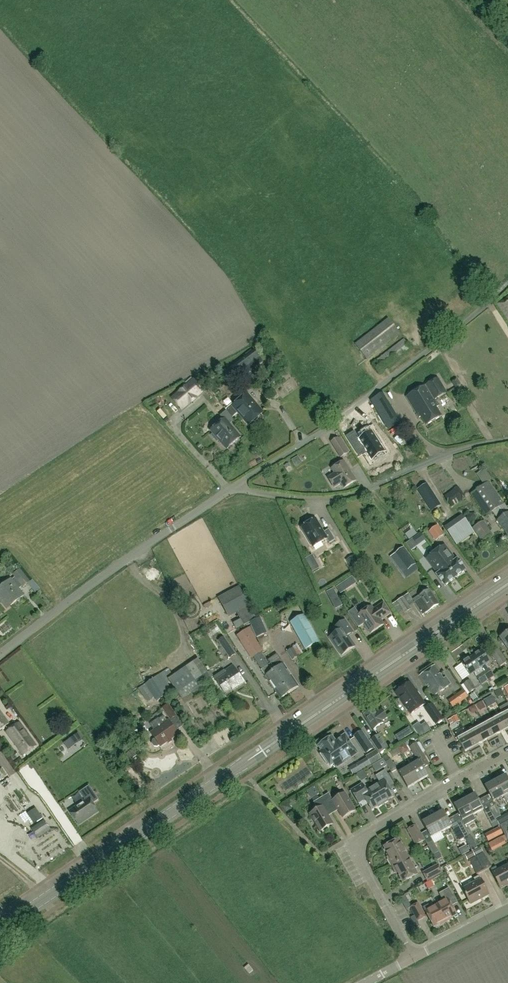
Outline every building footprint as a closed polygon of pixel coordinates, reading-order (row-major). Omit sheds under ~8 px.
[(500,307),(507,319),(507,301),(500,307)] [(355,344),(366,359),(400,333),(388,318),(355,344)] [(372,364),(379,373),(411,348),(404,339),(372,364)] [(246,359),(232,369),(239,379),(261,362),(254,352),(246,359)] [(186,386),(172,398),(181,408),(188,402),(189,404),(197,398),(195,396),(202,390),(193,380),(191,378),(184,384),(186,386)] [(446,393),(438,378),(406,397),(417,415),(419,418),(421,417),(426,425),(441,416),(436,408),(438,406),(434,400),(446,393)] [(457,379),(452,382),(455,387),(460,384),(457,379)] [(371,401),(386,426),(398,419),(383,393),(371,401)] [(233,404),(226,409),(233,418),(239,412),(249,424),(253,421),(254,422),(259,418),(258,417),(262,413),(247,395),(234,406),(233,404)] [(358,409),(366,423),(376,417),(368,403),(358,409)] [(240,438),(229,425),(235,420),(233,418),(226,409),(226,410),(227,411),(221,416),(224,420),(212,430),(214,433),(212,436),(218,442),(220,440),(227,449),(240,438)] [(298,425),(301,436),(308,434),(305,423),(298,425)] [(371,430),(358,438),(353,430),(346,435),(357,455),(364,450),(369,459),(383,451),(371,430)] [(330,442),(340,458),(348,453),(338,437),(330,442)] [(292,460),(295,467),(299,465),(300,460),(298,457),(292,460)] [(334,488),(341,484),(344,488),(356,481),(344,461),(332,469),(335,474),(328,478),(334,488)] [(480,469),(484,476),(492,472),(488,464),(480,469)] [(504,504),(489,482),(471,494),(486,516),(492,512),(498,520),(497,521),(507,536),(507,510),(504,504)] [(452,508),(466,498),(458,487),(444,496),(452,508)] [(474,533),(462,515),(444,528),(457,545),(474,533)] [(316,519),(301,528),(313,547),(327,539),(329,543),(335,540),(329,529),(323,532),(316,519)] [(483,521),(472,528),(481,542),(492,534),(483,521)] [(446,534),(439,525),(431,531),(438,540),(446,534)] [(425,539),(421,533),(413,539),(417,544),(425,539)] [(444,545),(435,552),(455,578),(465,570),(457,559),(456,560),(444,545)] [(407,570),(411,567),(415,564),(404,547),(395,553),(407,570)] [(455,578),(435,552),(426,559),(438,574),(436,575),(445,586),(455,578)] [(354,556),(346,561),(352,570),(360,566),(354,556)] [(12,580),(11,579),(0,588),(0,600),(7,609),(24,595),(19,589),(22,587),(23,588),(30,582),(20,569),(12,575),(15,578),(12,580)] [(352,577),(347,580),(351,586),(356,583),(352,577)] [(334,587),(340,596),(345,592),(339,583),(334,587)] [(239,586),(218,598),(229,618),(237,613),(241,620),(244,625),(250,622),(256,618),(254,614),(250,606),(242,592),(239,586)] [(422,590),(424,593),(419,596),(421,598),(414,603),(422,615),(439,605),(427,587),(422,590)] [(338,597),(333,588),(326,592),(331,601),(338,597)] [(408,593),(392,605),(398,614),(403,611),(405,614),(412,609),(410,607),(413,604),(412,603),(414,602),(408,593)] [(355,608),(348,612),(353,620),(358,627),(361,625),(364,624),(367,628),(370,633),(377,629),(383,624),(380,620),(385,616),(390,613),(387,608),(383,603),(378,606),(373,610),(371,607),(370,608),(367,607),(365,609),(364,611),(359,615),(357,611),(355,608)] [(320,642),(305,614),(290,622),(305,650),(320,642)] [(250,622),(255,637),(263,634),(258,619),(250,622)] [(342,655),(355,646),(348,636),(353,632),(345,620),(335,627),(338,632),(330,637),(342,655)] [(500,638),(506,646),(507,650),(507,632),(506,634),(500,638)] [(236,654),(224,637),(218,641),(230,658),(236,654)] [(269,662),(268,660),(268,661),(270,664),(269,665),(261,653),(263,652),(254,637),(245,642),(262,670),(261,670),(265,676),(280,699),(289,693),(273,667),(269,662)] [(297,644),(286,652),(292,660),(303,653),(297,644)] [(507,662),(498,649),(491,654),(500,666),(507,662)] [(472,657),(489,681),(494,676),(486,665),(491,662),(483,650),(472,657)] [(243,651),(238,653),(242,661),(247,659),(243,651)] [(273,667),(289,693),(299,686),(284,664),(277,654),(268,660),(269,662),(273,667)] [(489,681),(472,657),(462,664),(470,675),(473,673),(482,685),(489,681)] [(198,658),(168,679),(185,704),(195,697),(192,692),(212,678),(198,658)] [(214,676),(214,677),(216,681),(225,693),(233,687),(234,689),(244,682),(233,665),(224,671),(224,670),(214,676)] [(420,676),(434,696),(449,686),(435,666),(420,676)] [(168,668),(138,689),(147,703),(154,698),(157,701),(173,690),(166,680),(170,677),(168,674),(170,673),(168,668)] [(469,679),(463,684),(469,692),(475,688),(469,679)] [(411,714),(425,704),(410,683),(396,692),(411,714)] [(494,698),(503,693),(500,689),(491,693),(494,698)] [(456,694),(448,700),(454,707),(461,702),(456,694)] [(495,701),(492,695),(483,699),(487,706),(495,701)] [(476,704),(480,711),(486,708),(482,701),(476,704)] [(168,704),(161,710),(169,721),(176,716),(168,704)] [(436,724),(443,719),(432,704),(425,709),(436,724)] [(363,715),(373,729),(384,723),(382,721),(388,717),(382,709),(377,713),(373,708),(363,715)] [(0,712),(0,730),(9,724),(0,712)] [(493,718),(501,732),(505,730),(507,735),(507,724),(502,713),(493,718)] [(460,723),(456,715),(451,718),(455,726),(460,723)] [(163,725),(158,718),(150,725),(154,731),(151,733),(155,738),(152,740),(152,743),(154,747),(157,747),(159,745),(161,747),(178,735),(168,721),(163,725)] [(501,732),(493,718),(484,723),(496,745),(500,742),(496,735),(501,732)] [(72,726),(68,719),(62,724),(66,730),(72,726)] [(36,746),(19,722),(5,732),(23,756),(36,746)] [(496,745),(484,723),(475,728),(483,742),(487,740),(491,747),(496,745)] [(141,726),(130,729),(132,738),(143,734),(141,726)] [(426,733),(421,726),(415,730),(420,737),(426,733)] [(410,727),(403,731),(406,737),(413,732),(410,727)] [(466,733),(463,727),(454,732),(464,752),(469,749),(473,757),(478,754),(476,750),(466,733)] [(483,742),(475,728),(466,733),(478,754),(482,752),(478,744),(483,742)] [(374,748),(362,731),(353,736),(365,754),(374,748)] [(332,737),(319,746),(322,750),(320,752),(330,766),(334,764),(336,768),(354,755),(351,750),(354,748),(345,735),(335,741),(332,737)] [(388,749),(379,735),(371,740),(380,754),(388,749)] [(109,748),(103,740),(95,746),(101,754),(109,748)] [(404,743),(397,747),(401,755),(409,750),(404,743)] [(417,757),(422,754),(416,744),(411,747),(417,757)] [(131,760),(136,755),(132,749),(126,754),(131,760)] [(371,766),(382,759),(376,750),(365,756),(366,758),(349,769),(353,776),(371,765),(371,766)] [(418,782),(409,767),(405,769),(402,766),(397,769),(391,759),(390,760),(385,752),(381,755),(383,759),(387,766),(392,773),(397,770),(399,773),(408,788),(418,782)] [(12,758),(7,760),(16,777),(21,774),(12,758)] [(419,761),(409,767),(418,782),(428,776),(419,761)] [(379,784),(373,787),(383,804),(388,801),(388,800),(394,796),(390,791),(388,787),(394,783),(386,770),(375,776),(379,784)] [(495,781),(504,796),(507,794),(507,779),(506,775),(495,781)] [(504,796),(495,781),(485,786),(493,802),(504,796)] [(49,787),(56,797),(62,792),(55,782),(49,787)] [(362,783),(351,790),(358,804),(366,800),(368,804),(372,810),(378,806),(379,807),(383,804),(373,787),(367,791),(362,783)] [(85,800),(69,811),(79,825),(98,812),(92,804),(98,800),(89,786),(79,792),(85,800)] [(314,787),(307,792),(312,799),(319,795),(314,787)] [(328,793),(323,796),(329,805),(333,802),(338,810),(343,818),(355,811),(345,793),(333,801),(328,793)] [(473,815),(483,810),(483,809),(479,800),(475,794),(465,800),(473,815)] [(318,810),(310,814),(320,831),(332,824),(328,817),(323,808),(329,805),(323,796),(313,802),(318,810)] [(476,820),(473,815),(465,800),(459,802),(454,805),(459,814),(461,819),(464,824),(464,825),(465,824),(465,825),(476,820)] [(35,819),(45,814),(40,804),(30,808),(35,819)] [(501,816),(495,806),(490,808),(491,810),(496,819),(501,816)] [(491,824),(497,821),(496,819),(491,810),(485,813),(491,824)] [(444,811),(433,817),(437,824),(441,832),(452,826),(444,811)] [(496,819),(497,821),(499,825),(505,822),(502,816),(501,816),(496,819)] [(433,817),(422,822),(431,838),(441,832),(437,824),(433,817)] [(38,839),(52,829),(50,826),(49,827),(46,824),(48,822),(46,819),(31,830),(38,839)] [(500,826),(507,842),(507,833),(506,830),(507,829),(507,821),(500,826)] [(464,825),(459,828),(462,832),(465,838),(467,841),(469,845),(471,843),(474,842),(468,829),(465,825),(465,824),(464,825)] [(407,830),(416,846),(425,840),(416,825),(407,830)] [(488,842),(503,834),(499,827),(484,835),(488,842)] [(462,832),(459,828),(453,831),(459,841),(465,838),(462,832)] [(506,844),(502,837),(497,839),(501,847),(506,844)] [(392,865),(408,857),(398,840),(385,847),(390,857),(388,858),(392,865)] [(433,841),(427,844),(436,861),(442,858),(433,841)] [(483,852),(480,847),(474,851),(476,855),(483,852)] [(475,856),(473,851),(466,854),(469,860),(475,856)] [(484,853),(476,857),(484,871),(491,867),(484,853)] [(408,857),(392,865),(396,873),(398,872),(403,882),(417,874),(408,857)] [(484,871),(476,857),(469,860),(477,875),(484,871)] [(427,882),(443,873),(439,864),(422,873),(427,882)] [(491,869),(501,888),(507,885),(506,884),(507,883),(507,865),(498,870),(496,867),(491,869)] [(473,879),(475,882),(463,889),(470,903),(482,897),(482,898),(489,895),(481,879),(480,880),(478,876),(473,879)] [(443,901),(436,905),(446,922),(451,920),(450,918),(457,915),(450,903),(455,900),(449,888),(439,894),(443,901)] [(417,921),(426,917),(418,903),(410,907),(417,921)] [(446,922),(436,905),(425,911),(434,927),(440,924),(441,925),(446,922)] [(253,959),(248,963),(253,969),(258,965),(253,959)]
